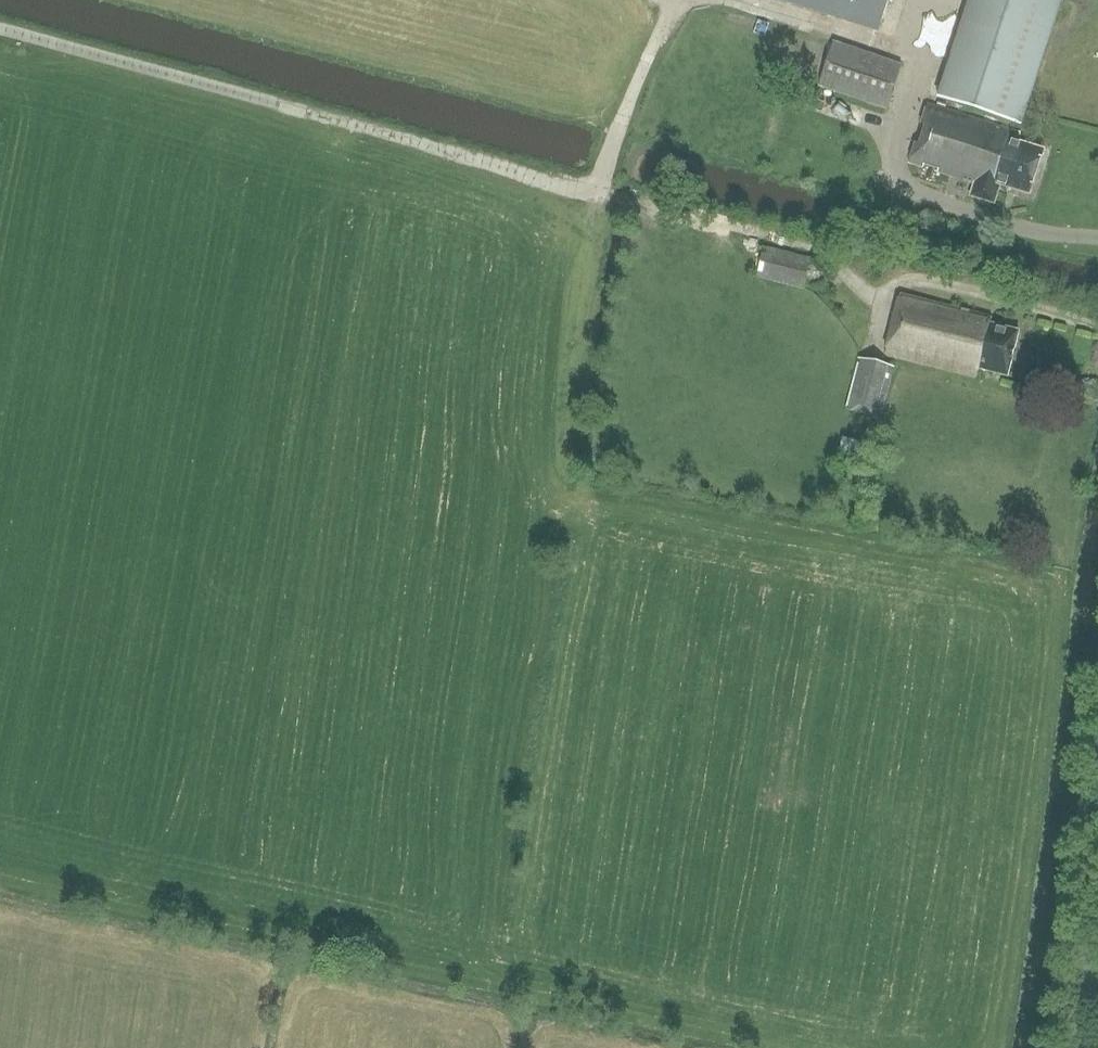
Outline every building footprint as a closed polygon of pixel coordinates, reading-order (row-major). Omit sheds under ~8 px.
[(878,32),(888,0),(776,0),(878,32)] [(1021,126),(1062,0),(970,0),(937,99),(1021,126)] [(887,111),(903,65),(834,42),(818,87),(887,111)] [(1021,134),(942,109),(929,105),(923,124),(929,126),(923,144),(917,142),(910,163),(976,184),(971,196),(994,205),(1001,185),(1030,194),(1044,152),(1017,143),(1021,134)] [(757,278),(803,290),(811,259),(764,248),(757,278)] [(968,313),(962,312),(963,309),(903,294),(888,356),(978,377),(979,370),(1008,377),(1019,332),(990,325),(992,317),(969,311),(968,313)] [(847,410),(881,419),(895,368),(861,359),(847,410)] [(874,446),(843,439),(837,467),(867,474),(874,446)]
